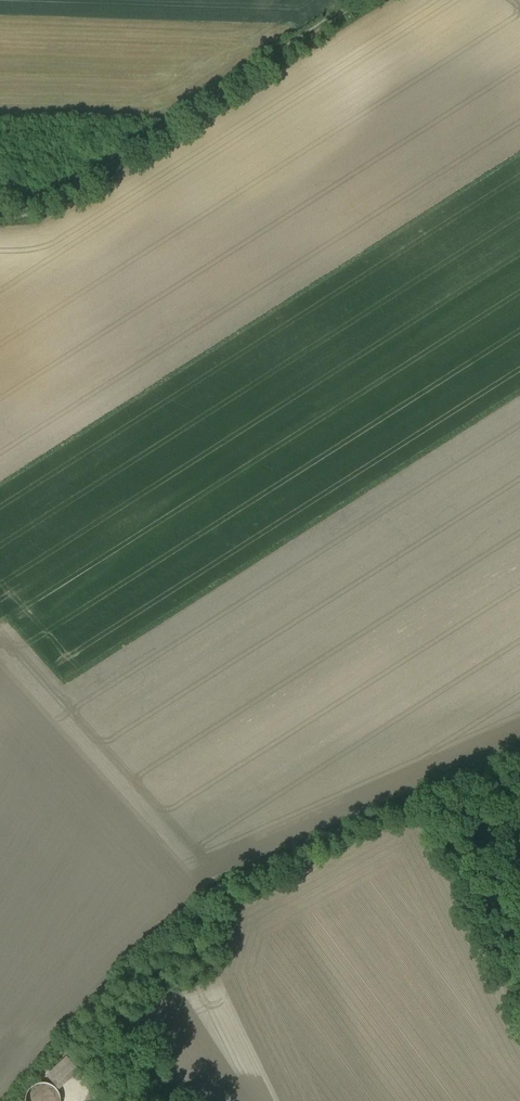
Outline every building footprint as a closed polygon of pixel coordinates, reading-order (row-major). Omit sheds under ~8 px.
[(59,1094),(57,1090),(53,1086),(47,1084),(42,1083),(37,1084),(32,1087),(28,1091),(26,1096),(25,1100),(61,1100),(59,1094)]
